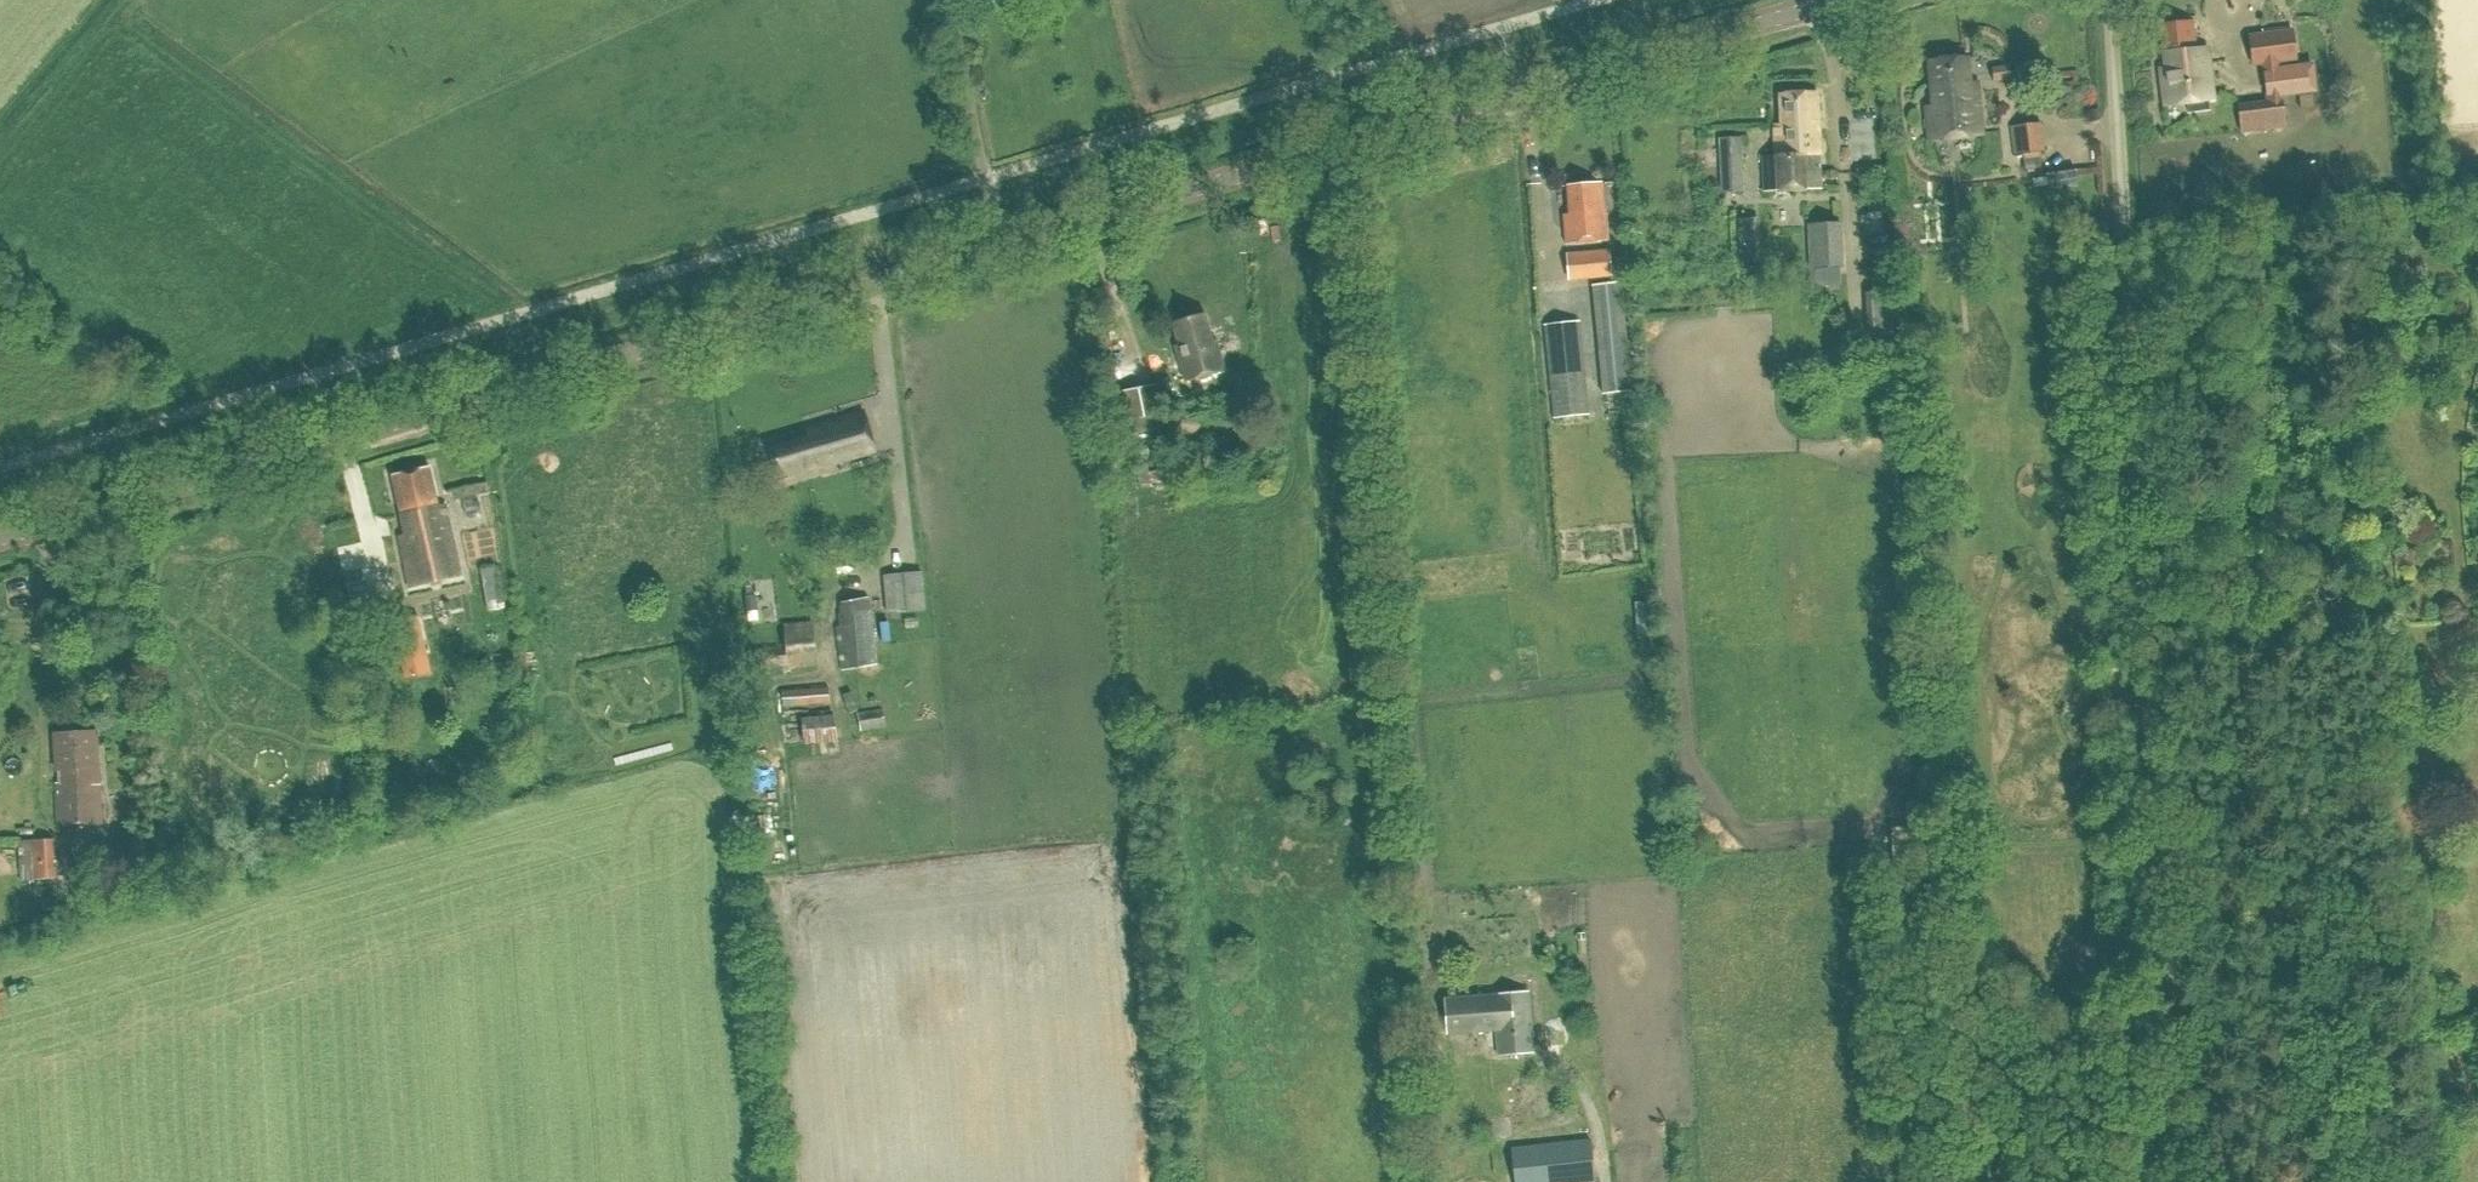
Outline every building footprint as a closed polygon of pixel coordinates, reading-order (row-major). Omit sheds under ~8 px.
[(2165,106),(2214,100),(2207,47),(2196,49),(2193,21),(2161,25),(2166,68),(2160,68),(2165,106)] [(2261,66),(2265,100),(2238,104),(2240,134),(2287,128),(2284,104),(2287,104),(2286,95),(2316,91),(2313,62),(2282,66),(2282,63),(2297,60),(2293,27),(2247,35),(2251,67),(2261,66)] [(1930,140),(1982,135),(1977,82),(1970,83),(1967,57),(1929,61),(1932,106),(1926,106),(1930,140)] [(1764,191),(1821,188),(1817,93),(1781,95),(1782,125),(1775,125),(1776,156),(1763,156),(1764,191)] [(2298,96),(2300,109),(2314,107),(2312,94),(2298,96)] [(2045,153),(2042,123),(2010,126),(2013,158),(2021,157),(2022,170),(2043,168),(2041,153),(2045,153)] [(1740,137),(1719,138),(1722,193),(1744,191),(1740,137)] [(1566,244),(1608,241),(1605,211),(1604,212),(1602,183),(1567,186),(1571,228),(1565,228),(1566,244)] [(1738,219),(1739,263),(1760,262),(1759,219),(1738,219)] [(1807,223),(1810,287),(1841,286),(1840,267),(1844,267),(1842,222),(1807,223)] [(1609,250),(1567,253),(1569,279),(1611,276),(1609,250)] [(1602,394),(1633,390),(1623,283),(1590,285),(1602,394)] [(1184,383),(1226,371),(1217,340),(1213,341),(1205,312),(1171,322),(1177,344),(1173,345),(1184,383)] [(1552,419),(1566,417),(1590,415),(1581,319),(1543,324),(1552,419)] [(1130,335),(1138,367),(1151,364),(1143,332),(1130,335)] [(1168,412),(1159,382),(1120,391),(1127,421),(1168,412)] [(832,464),(875,451),(864,412),(808,428),(810,436),(771,448),(780,478),(832,462),(832,464)] [(412,587),(461,576),(445,504),(439,506),(430,467),(393,476),(406,535),(400,536),(412,587)] [(487,612),(509,608),(501,566),(480,568),(487,612)] [(927,611),(923,570),(885,575),(888,614),(927,611)] [(879,665),(871,597),(838,602),(841,626),(835,626),(842,671),(879,665)] [(401,660),(428,654),(419,616),(392,623),(401,660)] [(756,649),(757,668),(790,665),(790,668),(819,665),(816,621),(786,624),(788,647),(756,649)] [(782,690),(783,708),(831,704),(830,686),(782,690)] [(858,732),(885,728),(882,708),(856,711),(858,732)] [(804,744),(840,742),(837,714),(802,716),(804,744)] [(59,826),(103,824),(97,731),(55,734),(57,771),(63,770),(63,782),(57,783),(59,826)] [(32,840),(34,879),(55,879),(53,839),(32,840)] [(1483,1031),(1482,1019),(1495,1018),(1498,1054),(1533,1052),(1529,992),(1445,998),(1447,1031),(1427,1032),(1429,1064),(1450,1063),(1448,1033),(1483,1031)] [(1595,1181),(1590,1140),(1511,1148),(1515,1181),(1582,1181),(1595,1181)]
